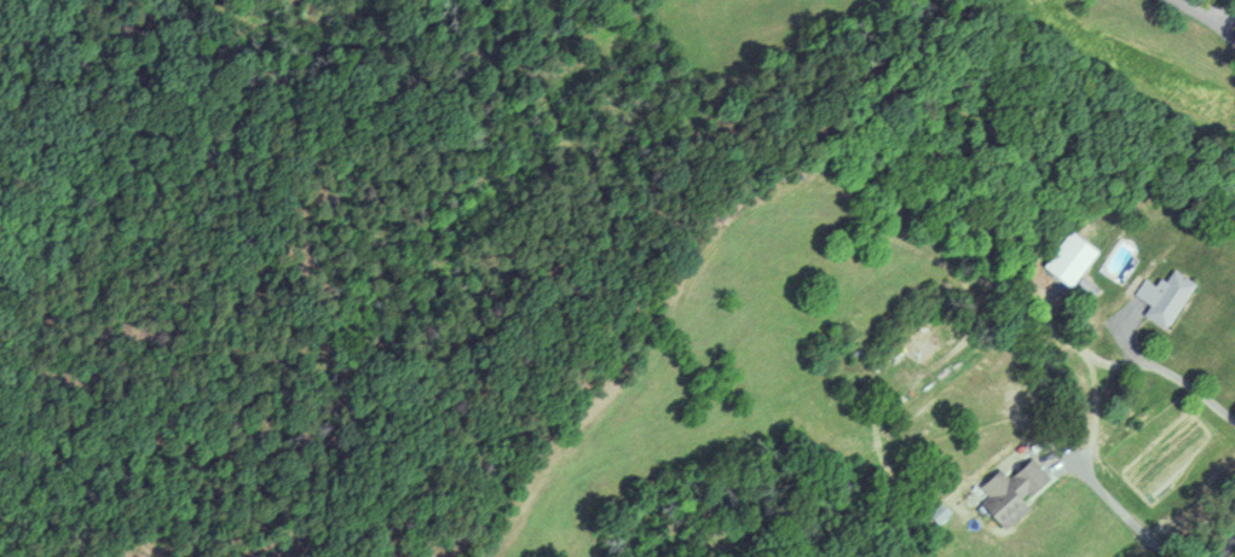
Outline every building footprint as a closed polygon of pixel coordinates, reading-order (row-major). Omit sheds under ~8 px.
[(1066,287),(1094,250),(1066,229),(1038,266),(1066,287)] [(1140,277),(1130,294),(1146,303),(1139,314),(1162,328),(1190,281),(1166,267),(1154,286),(1140,277)] [(979,512),(997,531),(1023,505),(1020,502),(1045,477),(1025,456),(1004,477),(995,467),(975,487),(985,497),(979,503),(983,508),(979,512)]
